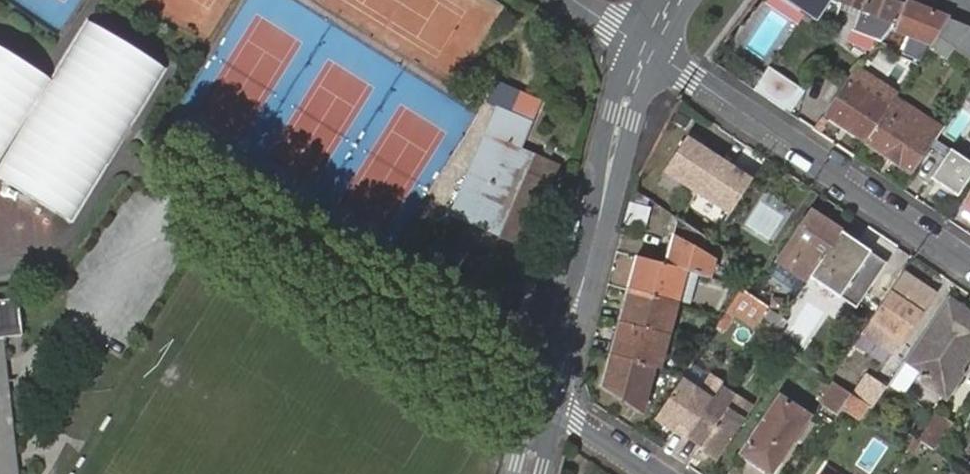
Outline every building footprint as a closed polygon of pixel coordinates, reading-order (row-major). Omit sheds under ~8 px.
[(818,18),(821,15),(830,1),(830,0),(791,0),(818,18)] [(901,0),(830,0),(830,1),(840,5),(842,0),(895,22),(904,1),(901,0)] [(905,2),(894,29),(931,44),(948,19),(905,2)] [(770,9),(745,48),(765,61),(790,21),(770,9)] [(948,19),(931,44),(928,49),(945,60),(952,49),(969,61),(969,27),(948,19)] [(0,48),(0,179),(72,223),(167,71),(89,22),(52,80),(0,48)] [(754,90),(785,110),(800,87),(769,66),(754,90)] [(824,116),(864,143),(895,98),(897,95),(857,67),(824,116)] [(501,108),(454,214),(502,235),(523,244),(557,166),(519,148),(527,131),(531,121),(540,102),(522,94),(514,114),(501,108)] [(895,98),(864,143),(909,174),(940,129),(895,98)] [(698,194),(721,159),(707,150),(705,154),(698,150),(701,146),(703,142),(689,133),(664,172),(698,194)] [(952,149),(933,177),(960,195),(969,181),(969,161),(952,149)] [(698,194),(731,215),(756,175),(743,166),(740,171),(738,175),(731,171),(734,167),(721,159),(698,194)] [(839,235),(841,232),(811,212),(778,261),(807,281),(809,277),(839,235)] [(698,275),(708,278),(714,259),(703,252),(707,239),(677,219),(673,235),(664,266),(684,272),(698,275)] [(857,243),(841,232),(839,235),(855,246),(857,243)] [(839,235),(809,277),(839,298),(855,309),(886,263),(871,252),(857,243),(855,246),(839,235)] [(627,290),(676,303),(677,300),(690,304),(698,275),(684,272),(664,266),(636,257),(633,268),(631,274),(627,290)] [(934,294),(902,273),(869,322),(900,344),(934,294)] [(618,322),(667,335),(676,303),(627,290),(624,299),(623,306),(618,322)] [(742,290),(726,312),(734,317),(753,330),(759,321),(768,308),(742,290)] [(969,355),(969,314),(947,298),(905,360),(920,370),(924,382),(946,397),(962,375),(961,369),(969,355)] [(7,376),(5,358),(3,338),(21,336),(18,300),(0,302),(0,473),(18,473),(7,376)] [(759,321),(753,330),(758,333),(768,339),(774,331),(759,321)] [(653,366),(658,367),(667,335),(618,322),(615,333),(610,354),(653,366)] [(866,326),(859,338),(863,340),(870,329),(866,326)] [(610,354),(615,333),(613,332),(607,353),(610,354)] [(653,366),(610,354),(602,383),(641,410),(653,366)] [(701,390),(683,378),(654,420),(685,441),(688,436),(722,386),(725,382),(712,373),(701,390)] [(872,408),(886,387),(866,374),(852,394),(868,406),(872,408)] [(822,405),(838,416),(843,408),(852,394),(836,384),(835,386),(833,384),(825,396),(827,398),(822,405)] [(699,450),(717,462),(744,420),(729,409),(738,397),(722,386),(688,436),(702,445),(699,450)] [(859,419),(868,406),(852,394),(843,408),(859,419)] [(753,434),(743,450),(759,460),(773,470),(779,462),(790,445),(809,416),(779,396),(753,434)] [(738,397),(729,409),(744,420),(753,407),(738,397)] [(952,426),(937,416),(920,441),(935,451),(952,426)] [(965,446),(953,464),(955,465),(969,473),(969,449),(965,446)] [(743,450),(738,456),(766,473),(776,473),(783,464),(779,462),(773,470),(759,460),(743,450)]
